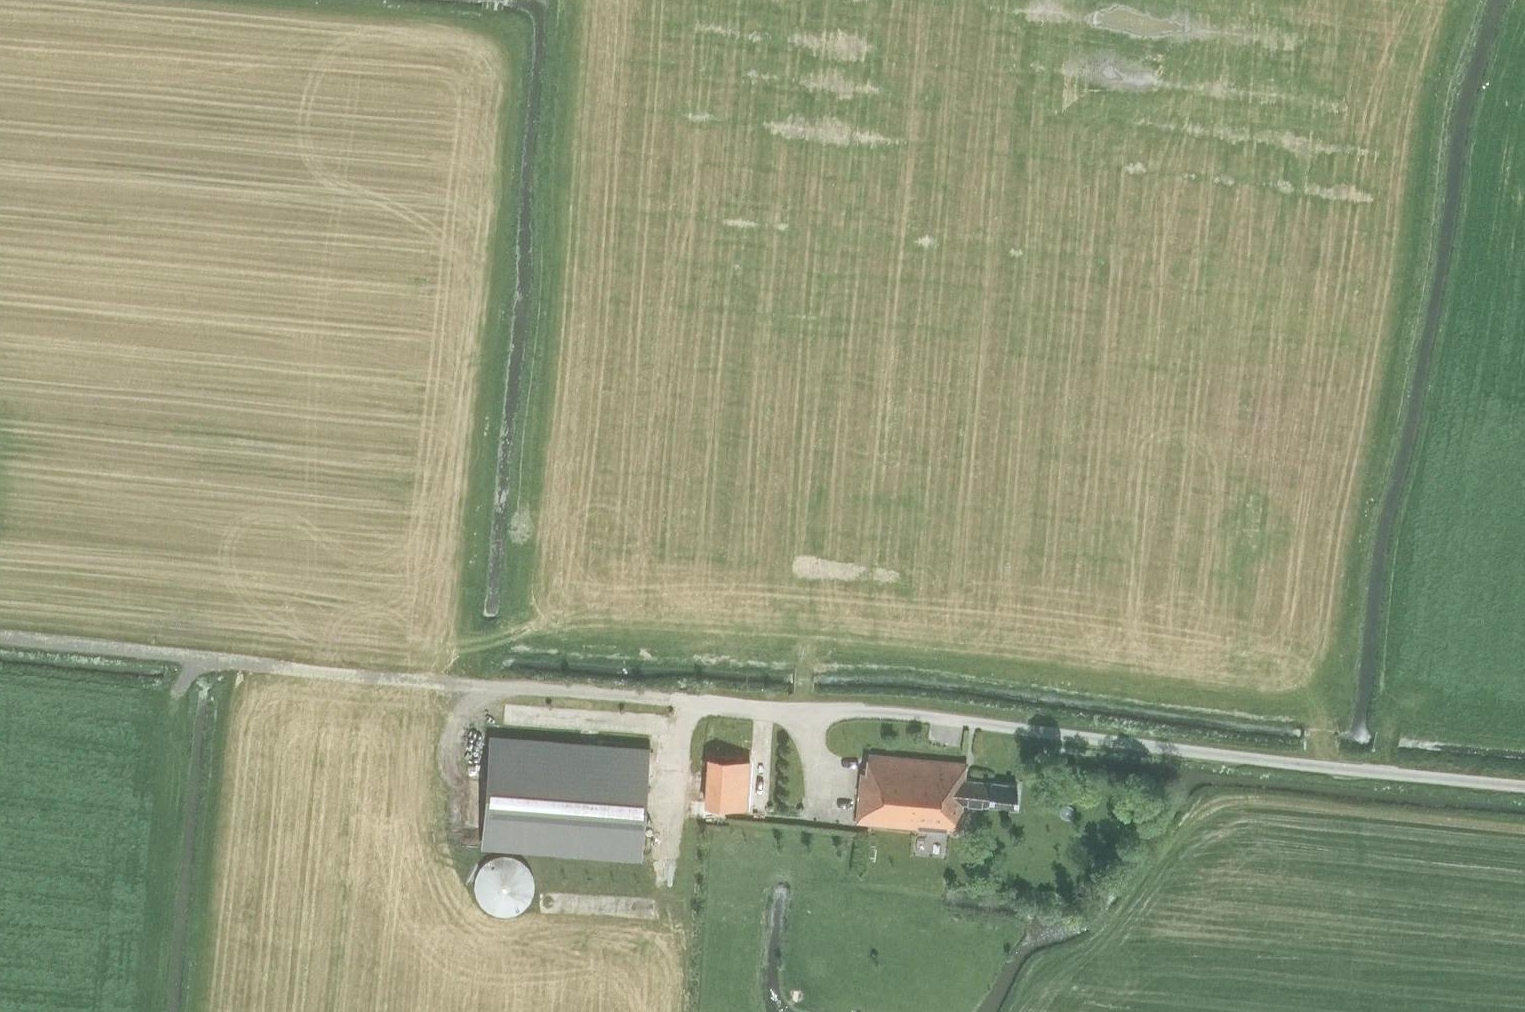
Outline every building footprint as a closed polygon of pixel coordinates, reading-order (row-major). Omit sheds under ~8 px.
[(483,844),(640,856),(648,751),(490,739),(483,844)] [(1014,808),(1017,785),(964,779),(966,764),(867,754),(866,772),(861,772),(856,821),(959,832),(962,803),(1014,808)] [(747,808),(751,759),(709,756),(705,804),(747,808)] [(530,883),(530,879),(529,875),(527,871),(525,867),(522,864),(519,861),(515,859),(511,857),(507,856),(502,855),(498,856),(494,857),(490,859),(486,861),(483,864),(480,867),(477,871),(476,875),(475,879),(474,883),(475,888),(476,892),(477,896),(480,900),(483,903),(486,906),(490,908),(494,910),(498,911),(502,911),(507,911),(511,910),(515,908),(519,906),(522,903),(525,900),(527,896),(529,892),(530,888),(530,883)]
